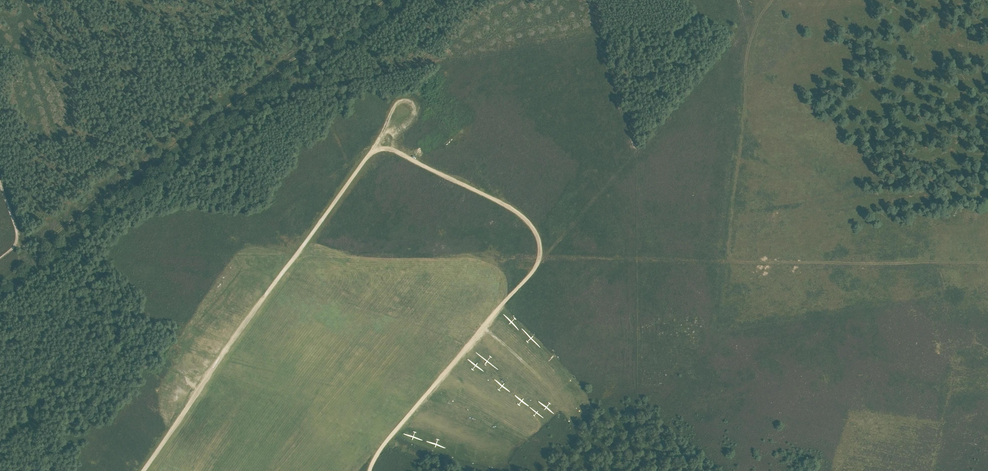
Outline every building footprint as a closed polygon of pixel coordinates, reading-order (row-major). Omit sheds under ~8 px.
[(244,257),(250,263),(252,260),(246,254),(244,257)] [(233,269),(231,271),(239,277),(241,275),(233,269)] [(209,301),(208,303),(217,309),(219,307),(209,301)] [(492,357),(485,366),(488,367),(494,359),(492,357)]
